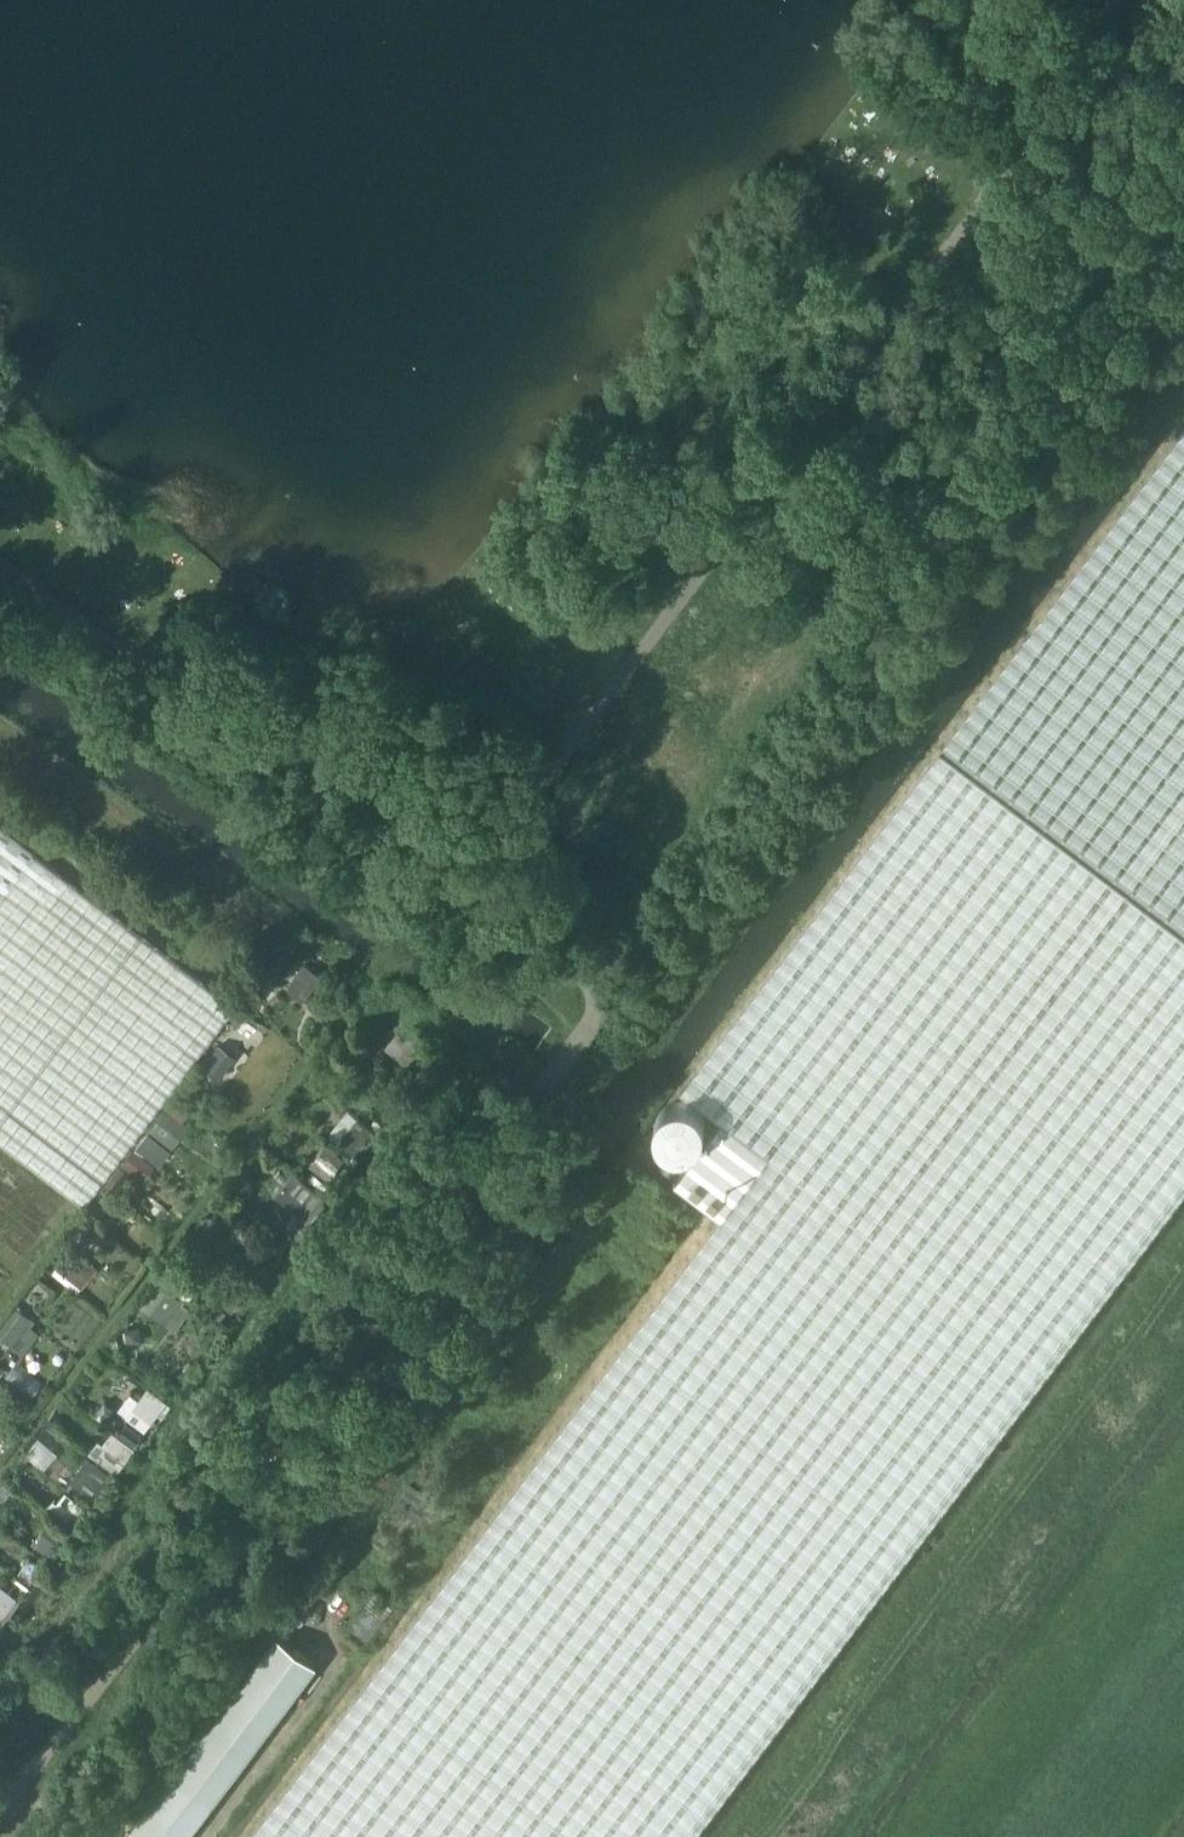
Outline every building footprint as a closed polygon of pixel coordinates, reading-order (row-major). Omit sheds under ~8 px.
[(1183,1189),(1183,428),(942,747),(950,753),(684,1092),(765,1151),(649,1305),(253,1836),(690,1836),(1183,1189)] [(80,1208),(233,1009),(0,830),(0,1147),(80,1208)] [(304,960),(285,984),(302,998),(322,973),(304,960)] [(263,974),(253,986),(264,993),(273,981),(263,974)] [(364,1644),(388,1612),(395,1603),(388,1598),(377,1589),(346,1631),(364,1644)] [(133,1828),(146,1836),(187,1836),(318,1663),(279,1634),(133,1828)]
